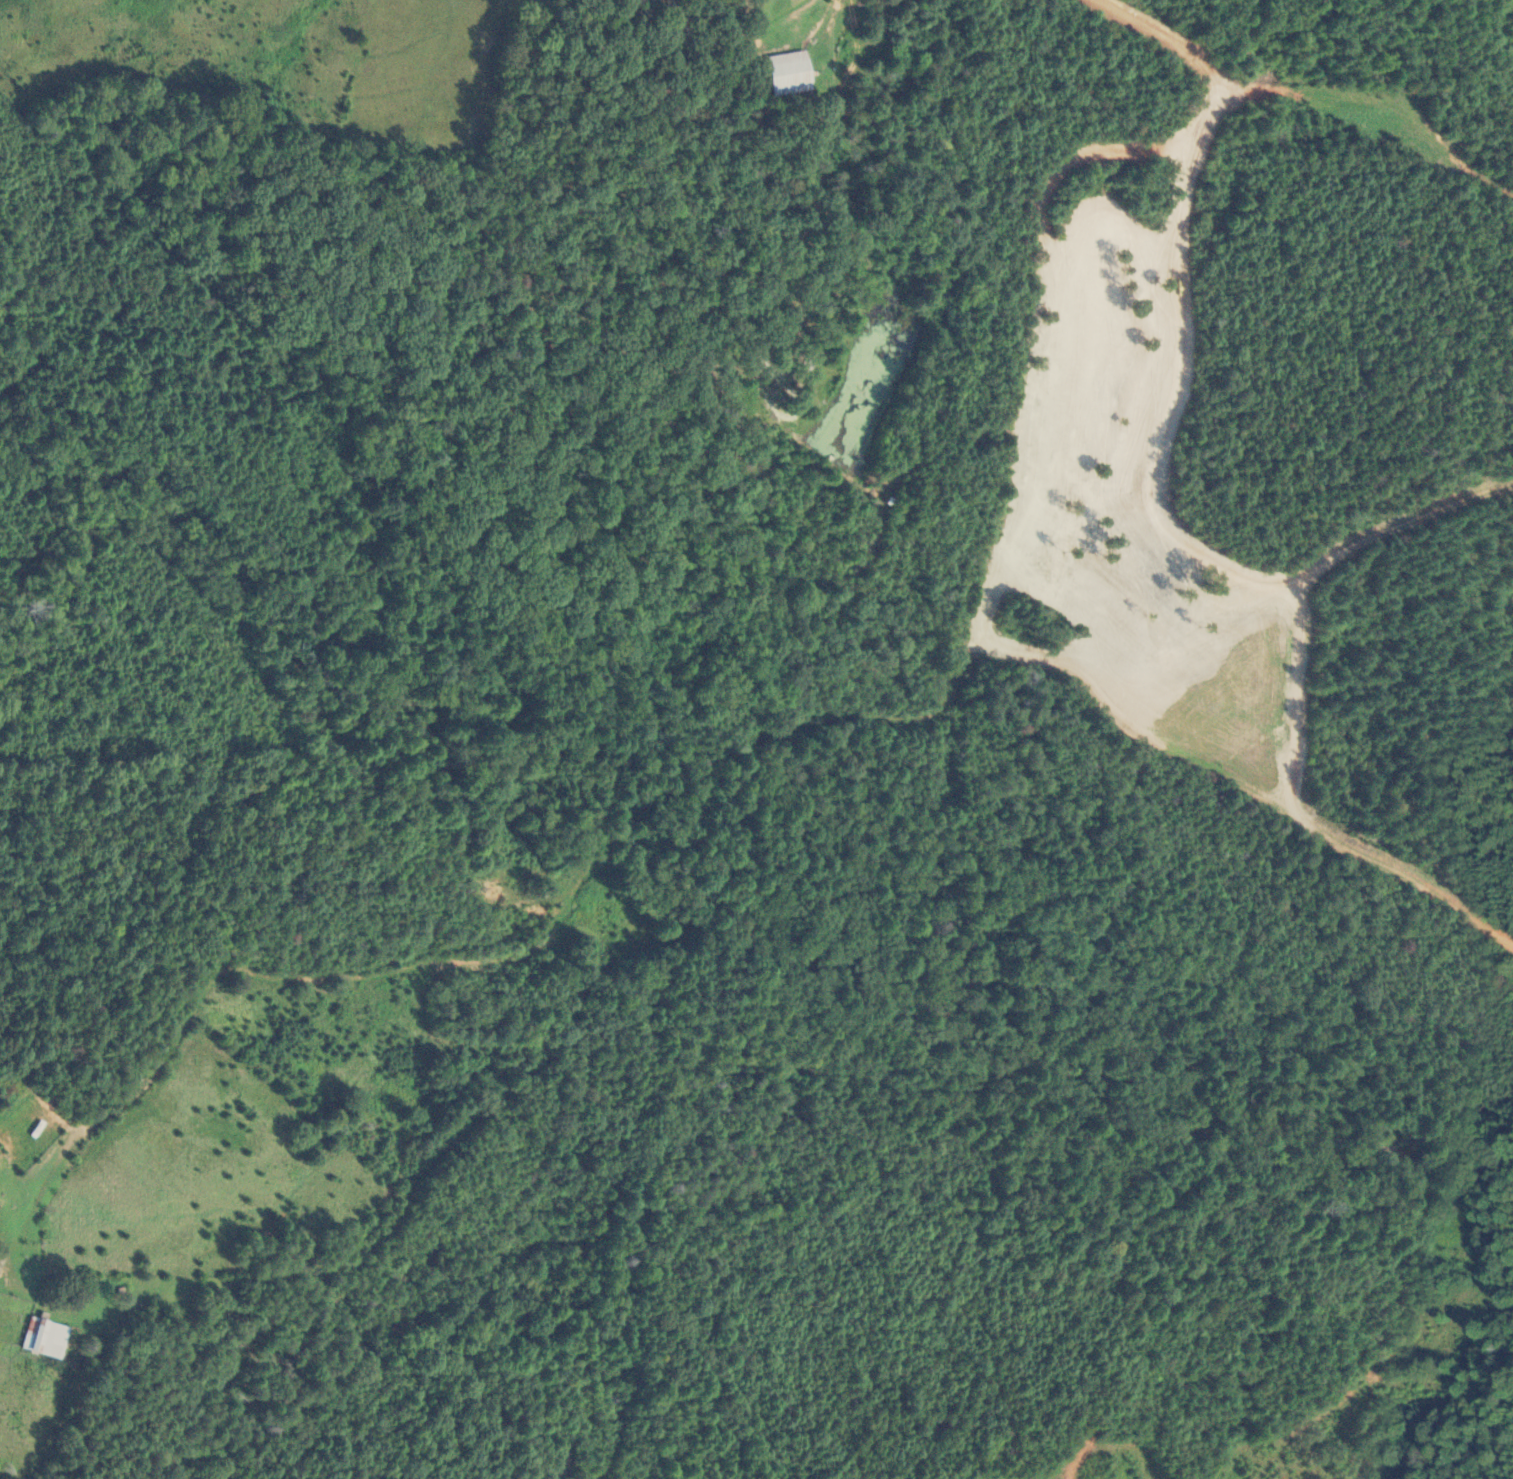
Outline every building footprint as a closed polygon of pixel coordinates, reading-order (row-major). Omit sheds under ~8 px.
[(769,95),(808,89),(802,50),(763,55),(769,95)] [(69,1327),(30,1317),(22,1350),(61,1360),(69,1327)]
